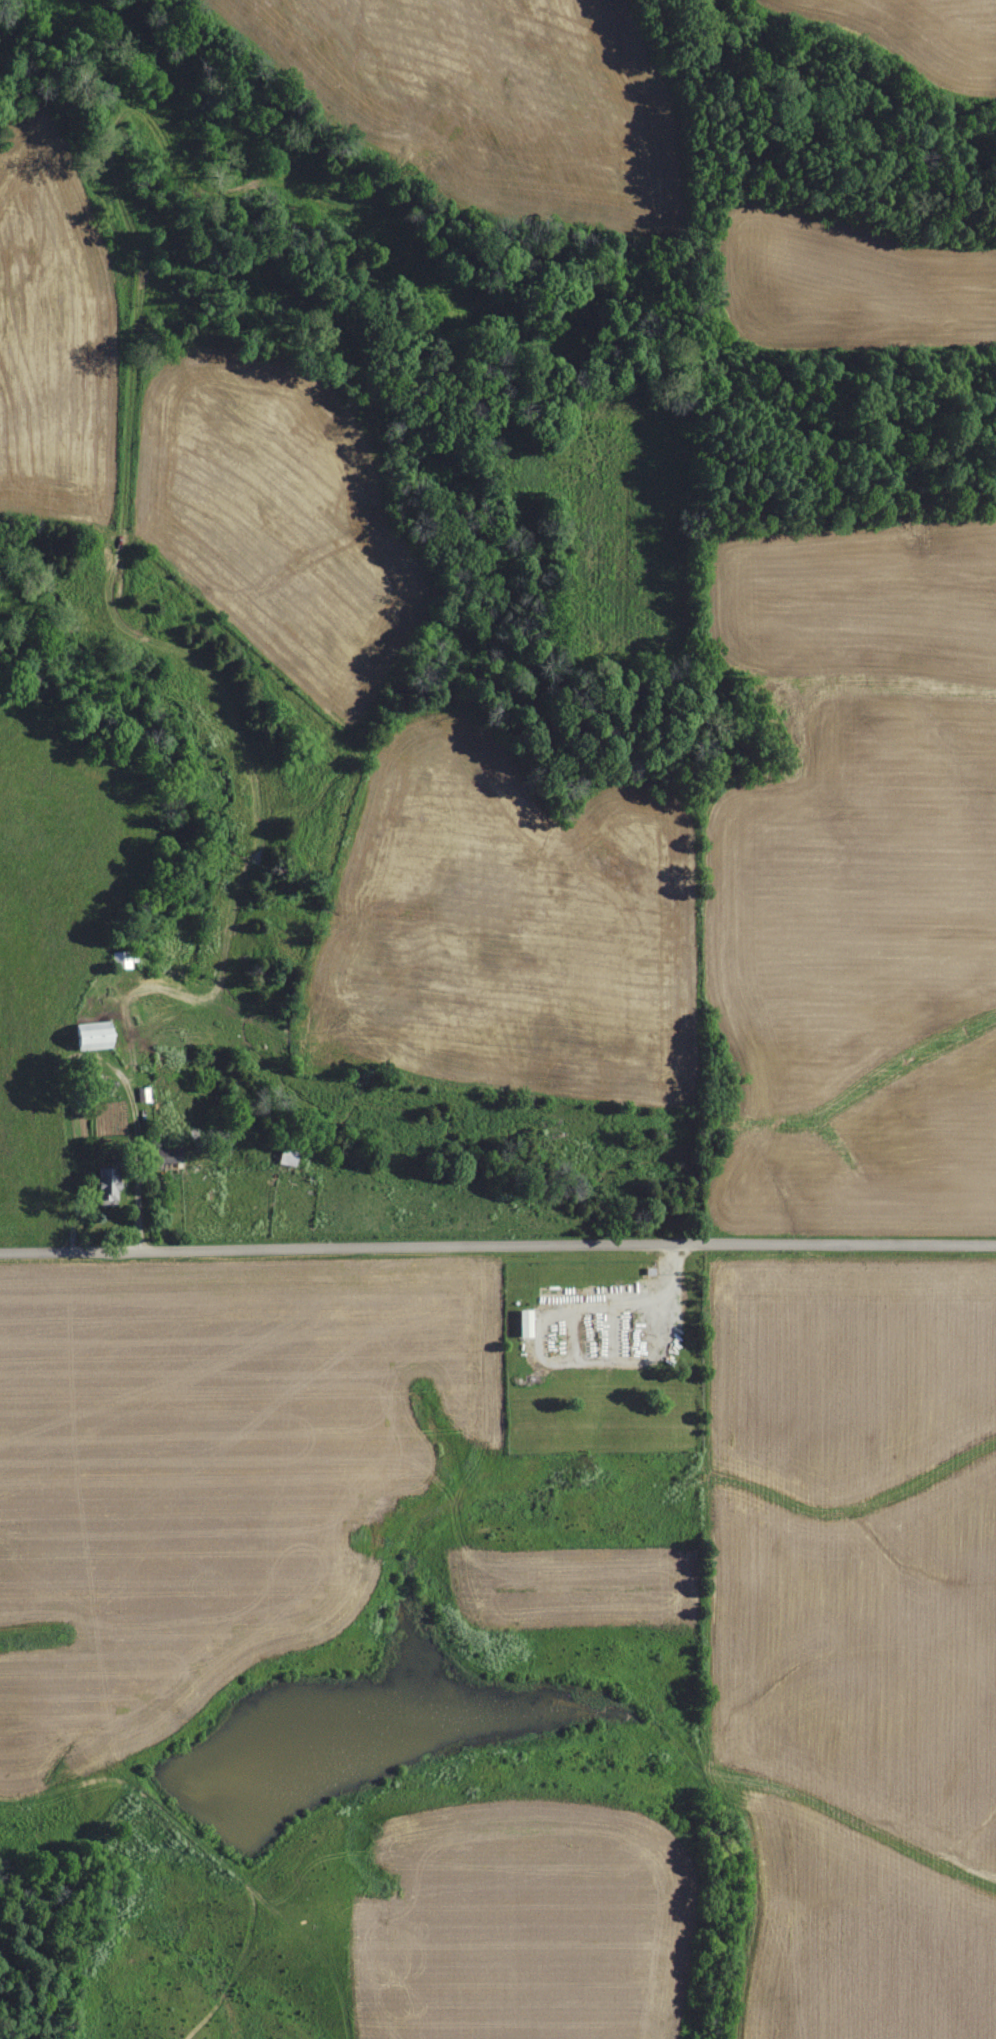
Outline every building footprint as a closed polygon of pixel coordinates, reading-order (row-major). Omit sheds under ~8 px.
[(69,1051),(108,1050),(107,1024),(67,1025),(69,1051)] [(150,1149),(151,1163),(178,1162),(178,1148),(150,1149)] [(94,1202),(113,1202),(112,1167),(93,1167),(94,1202)] [(528,1310),(515,1310),(516,1337),(528,1337),(528,1310)]
